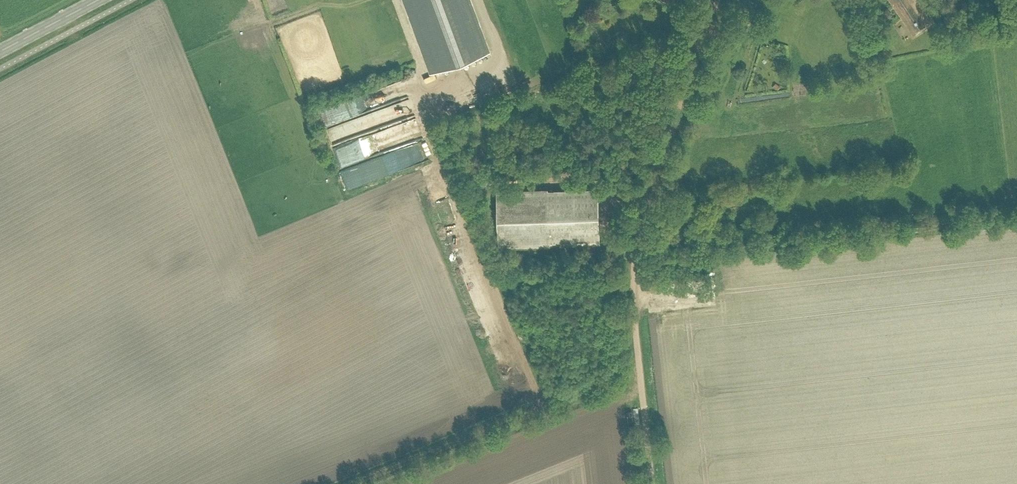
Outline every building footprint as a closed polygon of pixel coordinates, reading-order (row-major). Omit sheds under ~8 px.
[(432,72),(488,51),(470,0),(405,0),(432,72)] [(899,13),(900,12),(914,34),(932,22),(918,0),(891,0),(899,13)] [(893,15),(888,7),(882,11),(888,18),(893,15)] [(503,78),(513,76),(512,69),(502,71),(503,78)] [(414,100),(384,106),(388,127),(418,121),(414,100)] [(345,174),(350,189),(364,184),(359,169),(345,174)] [(601,242),(599,188),(497,191),(499,246),(601,242)]
